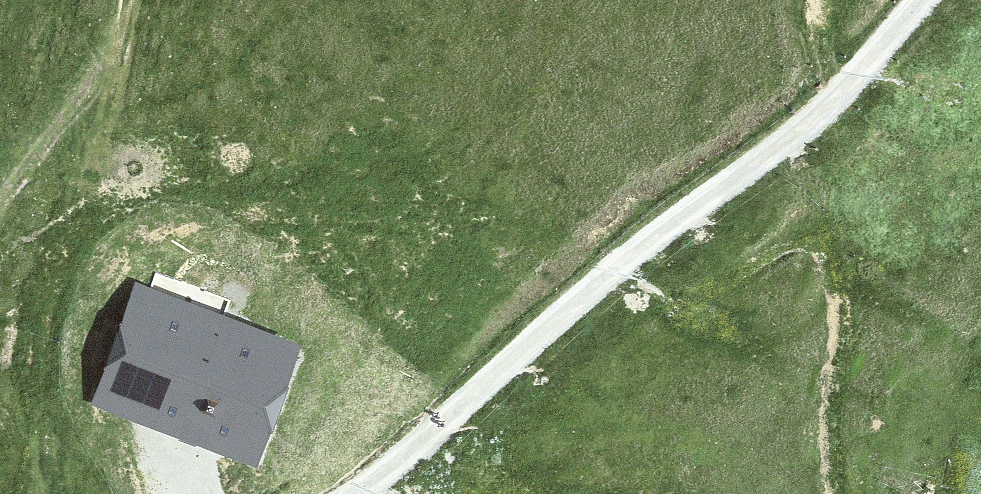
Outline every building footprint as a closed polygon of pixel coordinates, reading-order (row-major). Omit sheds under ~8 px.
[(294,350),(143,292),(100,402),(251,461),(294,350)]
